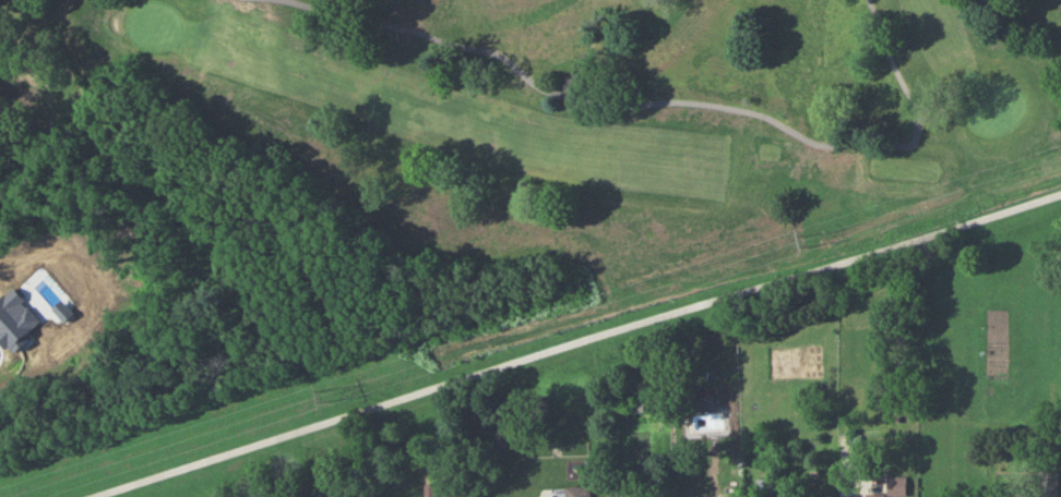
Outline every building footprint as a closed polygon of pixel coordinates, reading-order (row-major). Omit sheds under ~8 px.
[(693,434),(722,431),(719,396),(691,398),(693,434)] [(907,476),(888,476),(888,495),(907,495),(907,476)] [(565,496),(592,496),(592,485),(565,485),(565,496)]
